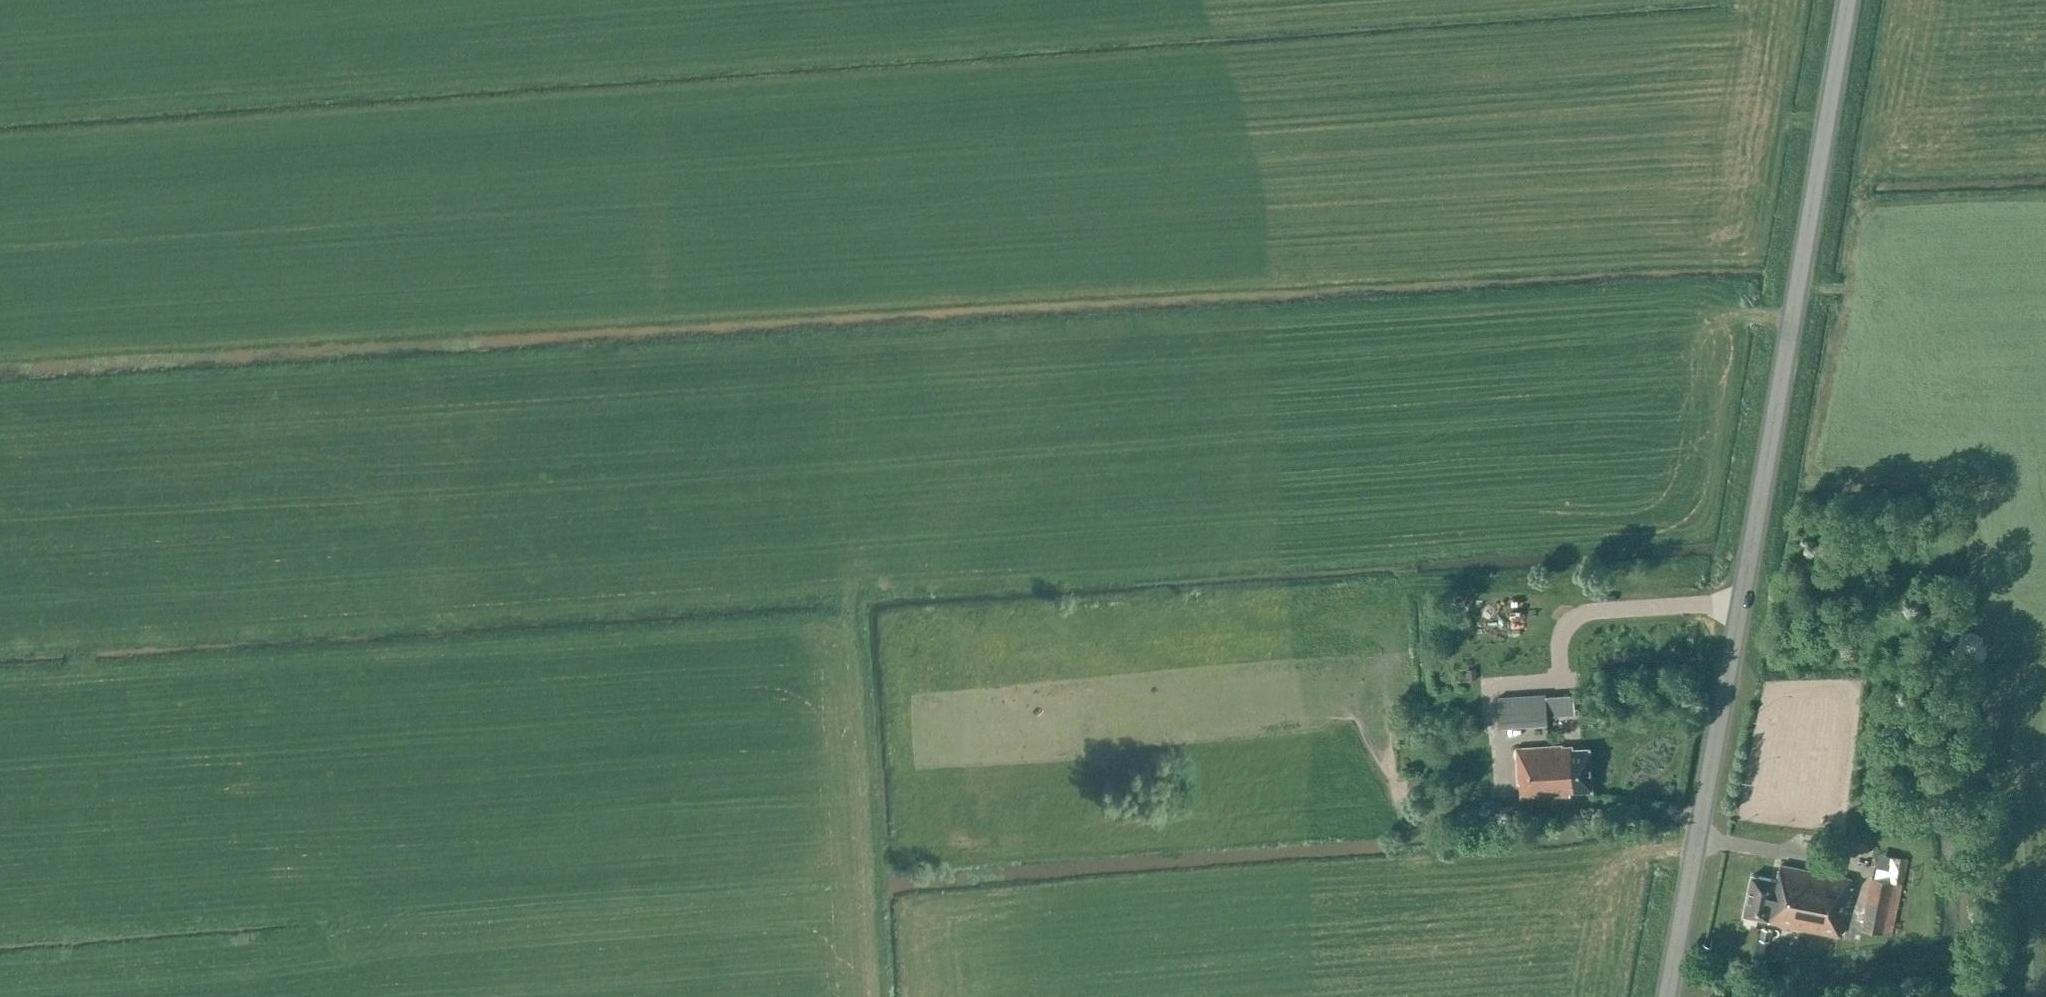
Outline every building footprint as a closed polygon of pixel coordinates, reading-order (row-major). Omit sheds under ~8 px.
[(1477,679),(1476,667),(1467,668),(1467,680),(1477,679)] [(1498,725),(1546,725),(1546,694),(1498,694),(1498,725)] [(1563,747),(1563,745),(1517,748),(1519,783),(1521,783),(1522,798),(1570,795),(1570,791),(1592,790),(1590,748),(1573,749),(1573,746),(1563,747)] [(1430,789),(1429,778),(1407,779),(1408,790),(1430,789)] [(1842,925),(1851,879),(1781,865),(1777,880),(1752,875),(1744,914),(1769,919),(1769,921),(1839,936),(1841,930),(1845,931),(1846,926),(1842,925)] [(1903,883),(1892,881),(1872,877),(1862,928),(1892,935),(1903,883)] [(1769,940),(1771,930),(1763,928),(1761,939),(1769,940)]
